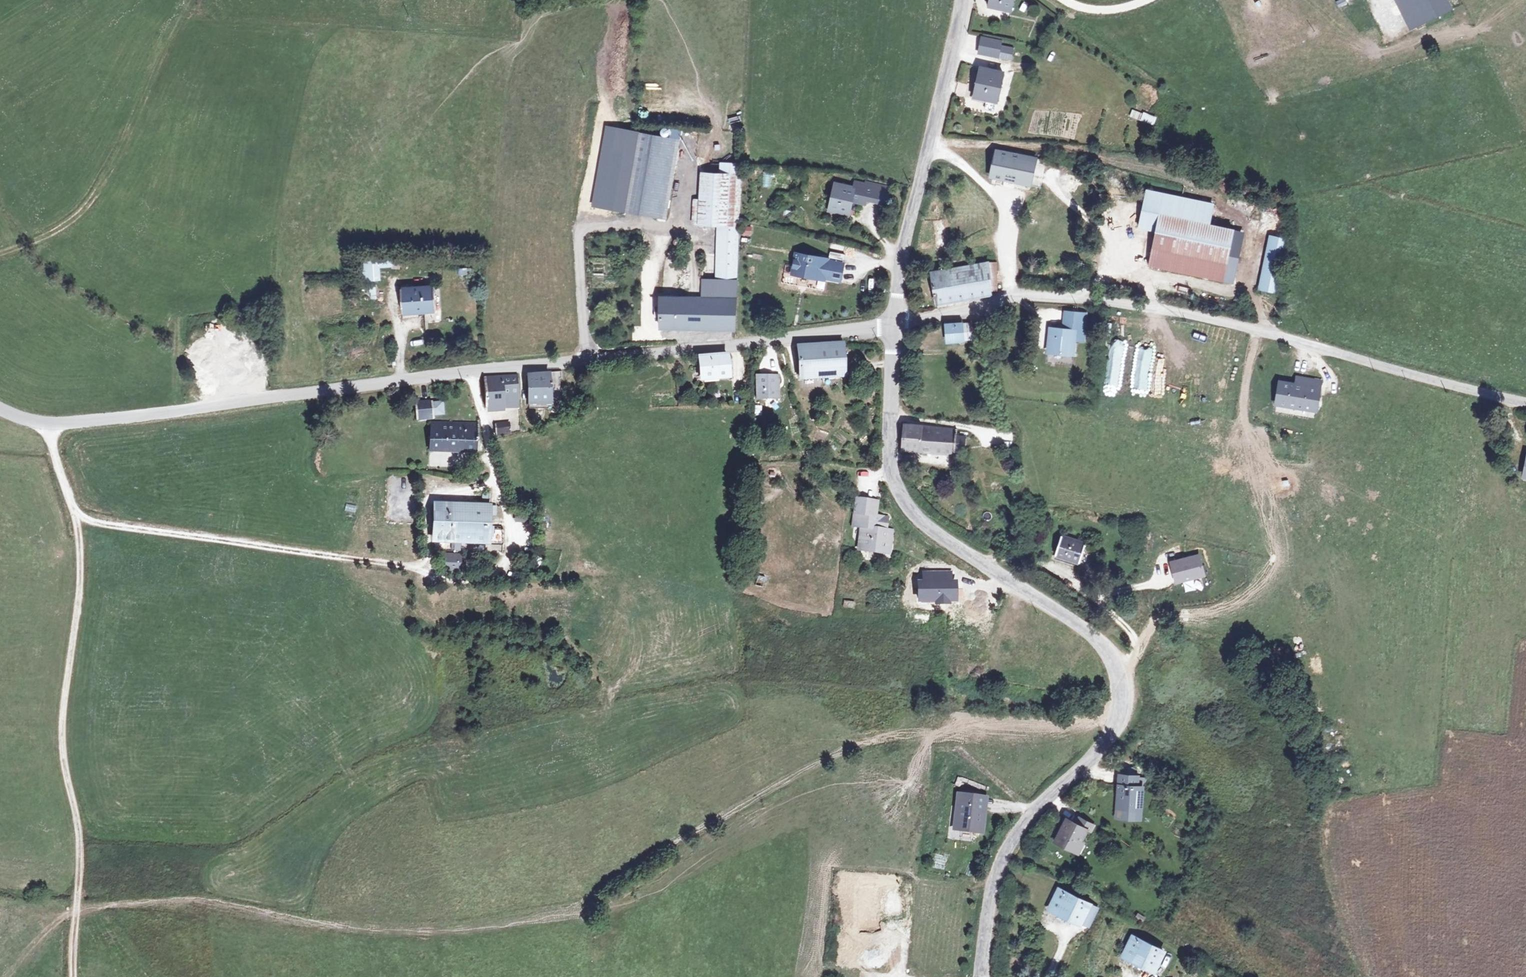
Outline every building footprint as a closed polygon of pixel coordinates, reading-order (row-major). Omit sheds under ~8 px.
[(978,10),(998,14),(1000,0),(980,0),(978,10)] [(1406,21),(1446,1),(1445,0),(1396,0),(1406,21)] [(1003,41),(982,37),(979,55),(1000,59),(1002,46),(1003,41)] [(1014,48),(1002,46),(1000,59),(1012,61),(1014,48)] [(1002,72),(981,67),(975,95),(996,100),(1002,72)] [(1154,126),(1157,117),(1132,109),(1129,117),(1154,126)] [(606,125),(590,204),(661,219),(677,140),(606,125)] [(1036,159),(994,150),(988,180),(1030,189),(1036,159)] [(715,225),(735,226),(739,164),(719,162),(718,174),(703,173),(700,224),(715,225)] [(790,190),(791,175),(784,174),(783,189),(790,190)] [(852,188),(834,183),(827,209),(845,214),(849,200),(857,202),(858,198),(868,201),(871,190),(853,185),(852,188)] [(872,185),(871,190),(868,201),(883,205),(887,189),(872,185)] [(1211,204),(1146,191),(1138,226),(1157,230),(1150,265),(1232,282),(1237,256),(1228,254),(1233,228),(1206,223),(1211,204)] [(735,226),(715,225),(713,272),(733,273),(735,226)] [(742,235),(751,236),(752,227),(743,226),(742,235)] [(1282,236),(1264,232),(1253,285),(1271,289),(1282,236)] [(815,272),(823,274),(826,262),(826,260),(795,252),(791,273),(813,279),(815,272)] [(380,257),(363,259),(364,269),(380,267),(380,257)] [(749,260),(747,280),(755,281),(756,261),(749,260)] [(826,262),(823,274),(815,272),(813,279),(821,281),(822,277),(837,281),(841,266),(826,262)] [(947,270),(951,303),(985,297),(986,281),(988,281),(990,273),(986,272),(987,262),(947,270)] [(934,306),(951,303),(947,270),(930,274),(934,306)] [(733,273),(713,272),(713,279),(701,279),(699,297),(661,294),(658,324),(730,328),(733,273)] [(423,288),(390,290),(391,315),(423,312),(423,288)] [(1081,347),(1084,314),(1062,312),(1060,329),(1046,327),(1043,359),(1071,362),(1073,347),(1081,347)] [(970,333),(971,319),(947,322),(948,339),(961,338),(961,333),(970,333)] [(842,369),(842,340),(791,343),(794,373),(842,369)] [(696,353),(696,374),(725,372),(724,350),(696,353)] [(561,369),(525,372),(527,402),(550,402),(550,399),(558,398),(556,378),(562,377),(561,369)] [(483,408),(491,408),(501,408),(500,398),(519,398),(518,373),(482,377),(483,408)] [(752,373),(750,396),(771,397),(772,373),(752,373)] [(1320,382),(1297,378),(1296,385),(1280,382),(1276,403),(1314,411),(1320,382)] [(409,400),(410,418),(428,417),(426,400),(409,400)] [(909,448),(959,451),(962,424),(911,420),(909,448)] [(472,421),(423,421),(423,451),(472,449),(472,421)] [(496,424),(497,433),(511,432),(510,424),(496,424)] [(467,466),(448,469),(449,480),(467,478),(467,466)] [(457,496),(457,504),(468,504),(468,496),(457,496)] [(858,516),(859,501),(847,500),(846,528),(856,529),(854,551),(886,553),(887,531),(882,530),(883,518),(877,518),(870,517),(858,516)] [(871,502),(859,501),(858,516),(870,517),(871,502)] [(427,538),(495,540),(495,527),(479,526),(481,504),(468,504),(457,504),(430,504),(427,538)] [(1063,539),(1058,557),(1081,565),(1087,548),(1063,539)] [(436,553),(437,569),(454,570),(453,553),(436,553)] [(1198,555),(1170,562),(1176,584),(1204,576),(1198,555)] [(568,556),(566,566),(578,567),(579,558),(568,556)] [(950,571),(921,571),(921,580),(915,580),(915,603),(957,602),(957,580),(950,580),(950,571)] [(754,585),(764,588),(767,578),(756,575),(754,585)] [(1140,801),(1143,801),(1144,786),(1139,786),(1139,776),(1122,775),(1120,808),(1128,808),(1128,815),(1130,818),(1136,818),(1139,815),(1140,801)] [(984,796),(961,794),(959,821),(965,829),(985,831),(987,815),(983,815),(984,796)] [(1079,822),(1078,824),(1068,820),(1060,843),(1080,850),(1087,831),(1093,833),(1095,825),(1081,820),(1079,822)] [(892,883),(847,886),(849,911),(855,916),(894,914),(892,883)] [(1089,925),(1097,908),(1059,886),(1051,900),(1057,905),(1055,908),(1079,922),(1081,919),(1089,925)] [(1157,971),(1165,951),(1135,937),(1127,953),(1141,960),(1140,963),(1157,971)] [(865,951),(865,964),(880,964),(880,951),(865,951)]
